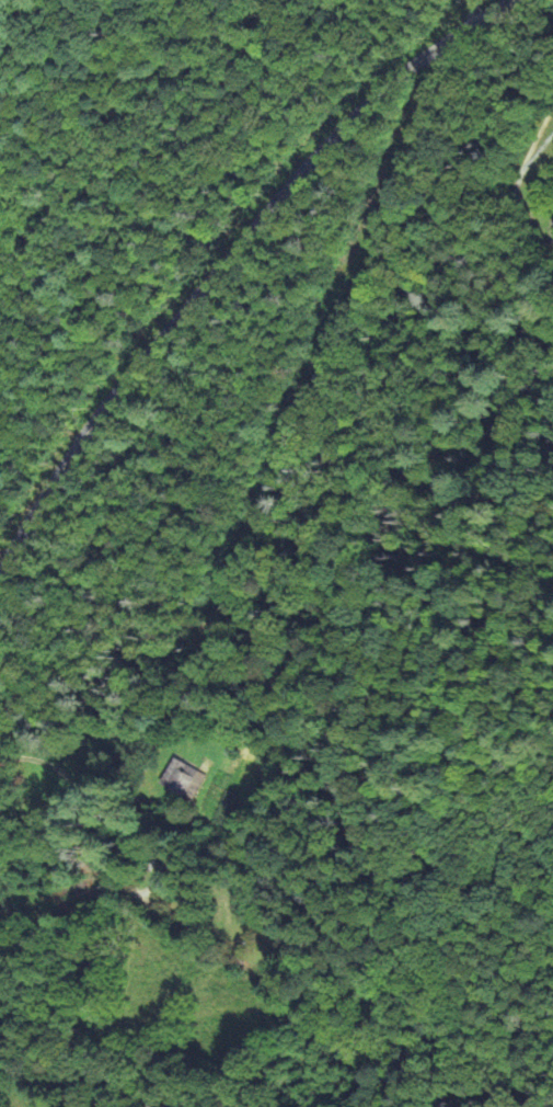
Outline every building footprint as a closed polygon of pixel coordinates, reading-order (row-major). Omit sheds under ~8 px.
[(193,803),(209,778),(181,760),(169,780),(186,791),(183,797),(193,803)]
